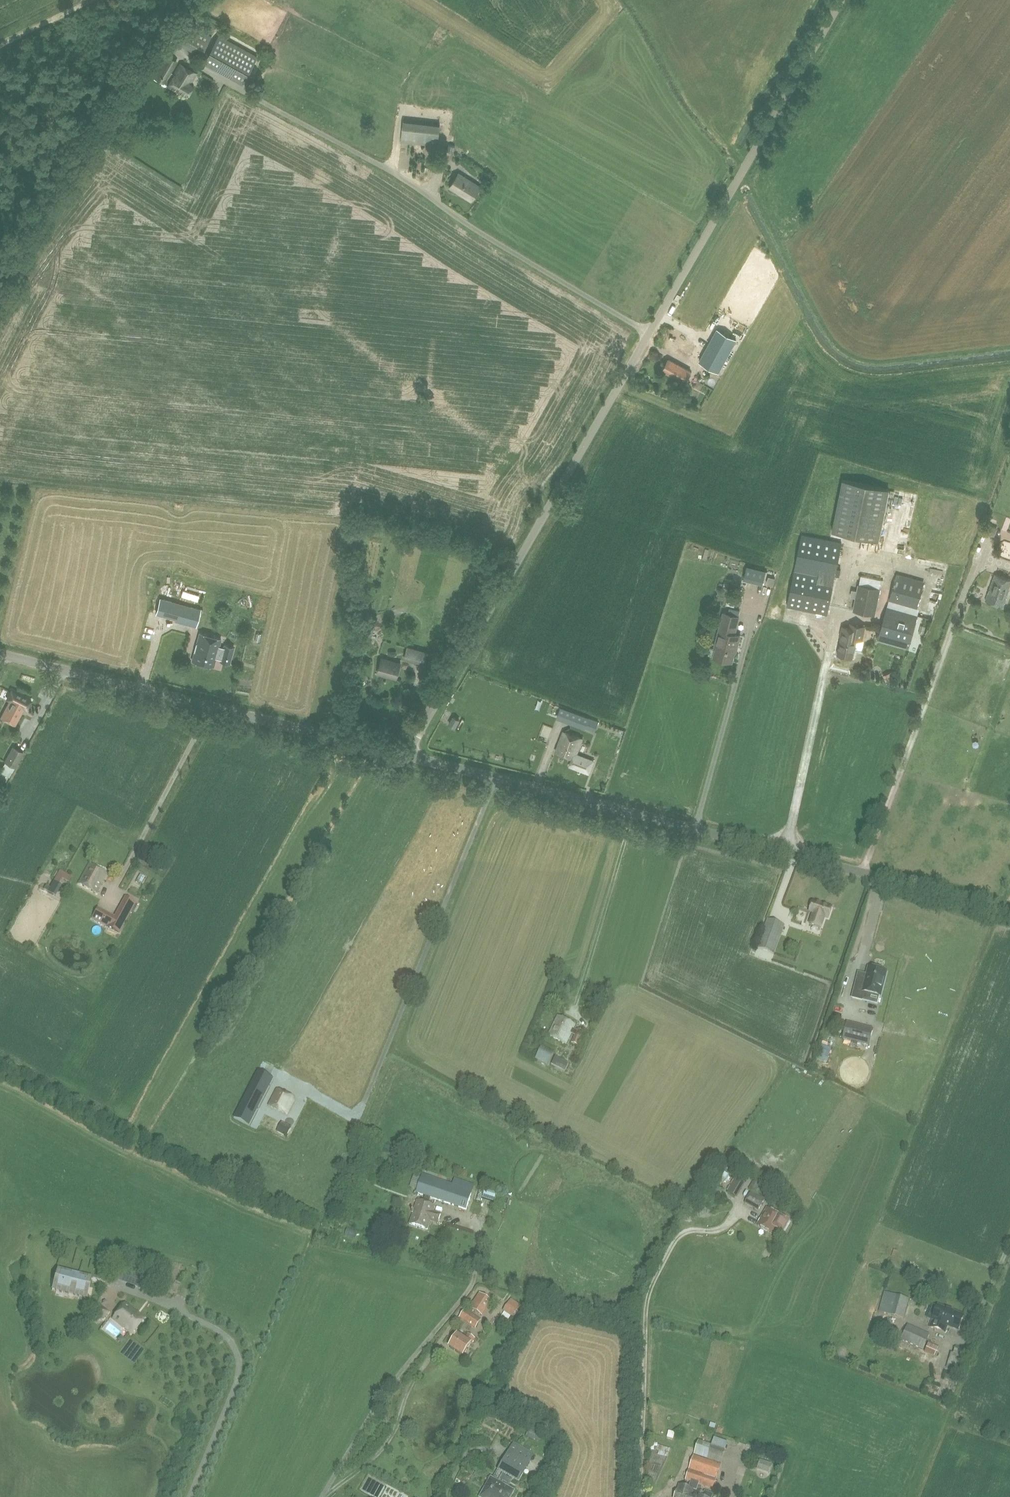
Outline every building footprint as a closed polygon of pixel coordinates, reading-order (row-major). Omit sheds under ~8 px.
[(216,2),(220,12),(230,8),(227,0),(222,0),(216,2)] [(196,52),(209,30),(190,18),(176,40),(196,52)] [(256,56),(235,45),(218,35),(204,61),(242,82),(256,56)] [(171,78),(167,76),(171,70),(163,65),(157,74),(165,79),(163,82),(167,84),(167,85),(186,96),(193,86),(190,84),(197,73),(181,63),(171,78)] [(438,146),(440,125),(404,120),(401,141),(438,146)] [(450,187),(471,200),(480,187),(458,173),(450,187)] [(736,340),(717,329),(699,361),(719,372),(736,340)] [(662,370),(684,382),(691,371),(668,358),(662,370)] [(878,539),(889,489),(842,479),(832,530),(878,539)] [(802,534),(787,605),(827,614),(842,542),(802,534)] [(1009,585),(1009,579),(995,574),(986,600),(1003,606),(1009,585)] [(890,600),(917,608),(924,584),(896,576),(890,600)] [(876,615),(881,591),(882,588),(858,584),(857,587),(852,610),(876,615)] [(195,626),(200,609),(199,609),(199,611),(160,600),(161,598),(156,614),(176,619),(175,621),(195,626)] [(772,607),(773,599),(766,598),(765,606),(772,607)] [(909,647),(918,615),(888,607),(879,638),(909,647)] [(717,647),(715,657),(732,661),(735,652),(736,652),(741,635),(735,634),(739,616),(724,612),(715,647),(717,647)] [(849,625),(849,628),(843,627),(837,653),(852,657),(854,647),(855,648),(859,628),(849,625)] [(229,664),(234,647),(224,645),(224,647),(219,646),(221,639),(199,634),(192,661),(214,667),(216,658),(221,660),(220,661),(229,664)] [(407,647),(404,658),(423,664),(426,653),(407,647)] [(378,672),(397,678),(401,664),(382,658),(378,672)] [(10,700),(1,717),(15,724),(24,707),(26,709),(31,700),(11,690),(7,698),(10,700)] [(572,711),(567,722),(585,729),(590,717),(572,711)] [(453,716),(448,724),(454,727),(458,720),(453,716)] [(556,751),(573,758),(569,766),(589,773),(594,761),(576,754),(583,738),(564,731),(556,751)] [(4,761),(5,762),(15,767),(23,752),(13,746),(4,761)] [(88,864),(79,884),(97,893),(107,873),(88,864)] [(105,876),(103,884),(110,886),(113,878),(105,876)] [(814,913),(811,924),(821,928),(824,917),(828,918),(831,907),(812,902),(809,911),(814,913)] [(92,918),(119,933),(126,922),(98,907),(92,918)] [(794,915),(800,917),(802,909),(795,908),(794,915)] [(774,954),(784,925),(768,919),(757,947),(774,954)] [(875,989),(882,965),(865,961),(859,985),(875,989)] [(558,1016),(549,1036),(566,1045),(572,1033),(575,1035),(571,1042),(578,1045),(584,1032),(578,1029),(577,1030),(573,1028),(575,1024),(558,1016)] [(847,1022),(842,1039),(869,1046),(873,1029),(847,1022)] [(535,1060),(548,1066),(555,1053),(542,1046),(535,1060)] [(568,1064),(555,1058),(551,1065),(564,1072),(568,1064)] [(249,1126),(273,1078),(258,1071),(234,1118),(249,1126)] [(286,1075),(282,1082),(292,1087),(296,1081),(286,1075)] [(278,1089),(269,1105),(287,1114),(295,1098),(278,1089)] [(278,1121),(274,1130),(285,1135),(288,1126),(278,1121)] [(417,1194),(467,1210),(476,1185),(455,1179),(451,1186),(428,1178),(425,1185),(420,1184),(417,1194)] [(737,1199),(745,1185),(745,1184),(736,1179),(728,1193),(737,1199)] [(495,1201),(497,1192),(486,1190),(483,1199),(495,1201)] [(745,1203),(759,1210),(765,1201),(751,1193),(745,1203)] [(435,1207),(417,1201),(410,1223),(428,1229),(430,1221),(438,1223),(441,1214),(433,1212),(435,1207)] [(767,1209),(758,1225),(774,1234),(784,1218),(767,1209)] [(119,1266),(114,1279),(147,1291),(151,1278),(119,1266)] [(91,1281),(79,1278),(80,1276),(72,1274),(71,1276),(57,1273),(53,1286),(88,1295),(91,1281)] [(903,1318),(909,1299),(885,1292),(880,1312),(903,1318)] [(480,1293),(470,1307),(482,1315),(491,1300),(480,1293)] [(99,1301),(94,1309),(102,1315),(108,1306),(99,1301)] [(500,1310),(510,1316),(514,1308),(505,1302),(500,1310)] [(113,1320),(133,1335),(145,1318),(125,1303),(113,1320)] [(964,1316),(951,1311),(938,1306),(930,1327),(945,1333),(948,1326),(959,1330),(964,1316)] [(481,1320),(479,1319),(465,1310),(460,1318),(476,1328),(481,1320)] [(901,1340),(924,1350),(930,1334),(908,1325),(901,1340)] [(457,1335),(450,1346),(464,1355),(475,1339),(469,1335),(465,1340),(457,1335)] [(948,1351),(945,1368),(958,1370),(961,1353),(948,1351)] [(951,1381),(953,1374),(943,1371),(941,1378),(951,1381)] [(664,1436),(671,1437),(672,1430),(665,1429),(664,1436)] [(700,1485),(713,1447),(698,1442),(686,1480),(700,1485)] [(499,1470),(519,1481),(533,1456),(513,1444),(499,1470)] [(655,1445),(655,1454),(666,1455),(666,1445),(655,1445)] [(726,1451),(713,1447),(700,1485),(713,1489),(726,1451)] [(502,1486),(491,1479),(481,1496),(511,1496),(513,1492),(502,1486)] [(699,1490),(680,1484),(675,1496),(690,1496),(691,1496),(695,1496),(696,1496),(699,1490)]
